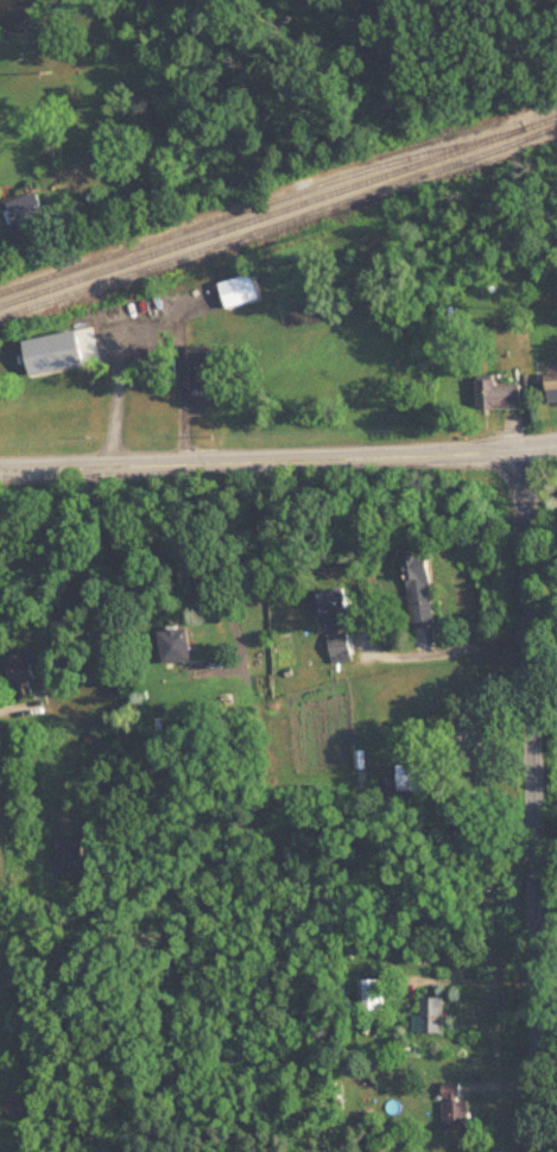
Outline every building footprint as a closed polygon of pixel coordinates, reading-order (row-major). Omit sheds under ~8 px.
[(11,204),(20,230),(49,219),(40,193),(11,204)] [(480,383),(480,411),(525,411),(525,383),(480,383)] [(439,566),(428,567),(428,558),(413,558),(415,628),(441,627),(439,566)] [(199,662),(192,630),(165,636),(171,667),(199,662)] [(334,658),(354,658),(354,636),(334,636),(334,658)] [(20,699),(43,692),(31,653),(8,659),(20,699)] [(452,752),(465,773),(497,753),(474,717),(449,733),(459,748),(452,752)] [(399,792),(433,792),(433,765),(399,765),(399,792)] [(362,980),(362,1014),(387,1014),(387,980),(362,980)] [(445,998),(422,998),(422,1036),(445,1036),(445,998)] [(445,1099),(463,1099),(463,1086),(445,1086),(445,1099)] [(445,1131),(471,1131),(471,1102),(445,1102),(445,1131)]
